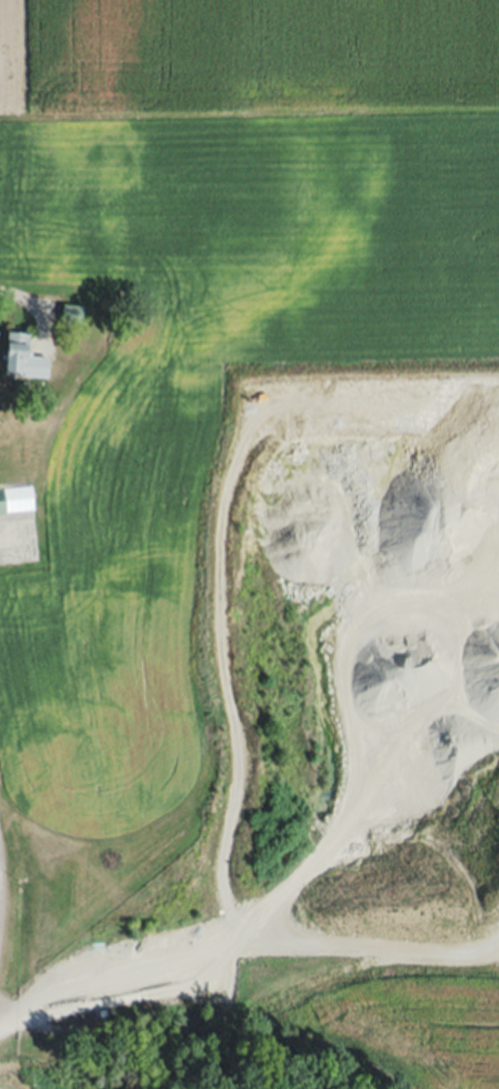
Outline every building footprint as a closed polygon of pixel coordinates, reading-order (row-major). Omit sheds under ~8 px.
[(62,304),(84,305),(83,324),(61,323),(62,304)] [(7,330),(29,332),(25,377),(3,375),(7,330)] [(31,509),(0,512),(0,487),(30,485),(31,509)]
